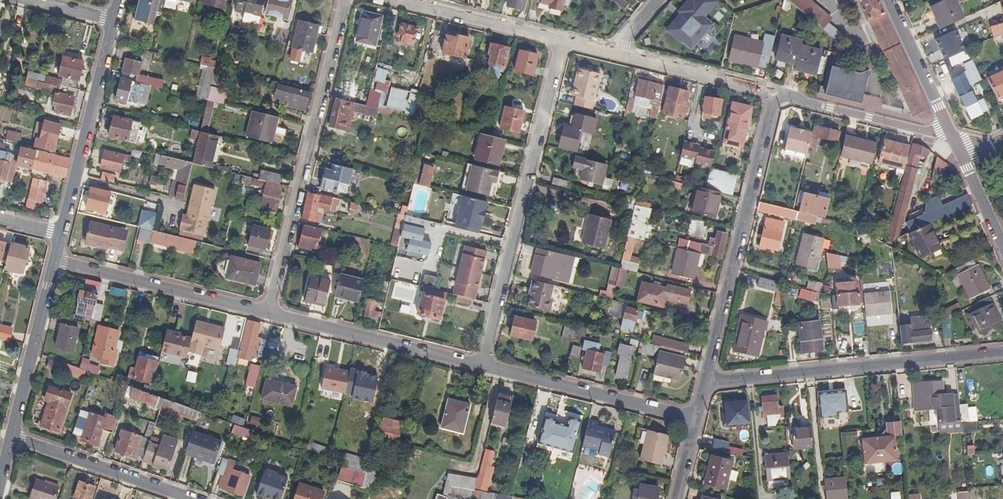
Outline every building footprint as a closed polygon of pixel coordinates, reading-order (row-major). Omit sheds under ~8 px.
[(163,12),(166,0),(141,0),(136,19),(154,24),(157,11),(163,12)] [(228,0),(208,0),(206,4),(225,9),(228,0)] [(232,8),(238,9),(238,10),(246,12),(244,20),(245,21),(248,22),(250,21),(259,23),(265,0),(234,0),(232,8)] [(293,0),(271,0),(268,14),(286,18),(288,10),(291,11),(293,0)] [(525,0),(508,0),(507,5),(523,9),(525,0)] [(564,0),(539,0),(539,2),(550,5),(550,8),(562,11),(564,0)] [(623,10),(629,4),(624,0),(612,0),(623,10)] [(692,49),(701,37),(699,35),(703,30),(706,32),(713,24),(704,17),(719,0),(689,0),(679,11),(682,13),(684,15),(681,19),(678,17),(667,30),(681,41),(682,40),(692,49)] [(789,2),(822,30),(828,22),(831,19),(808,0),(787,0),(789,2)] [(878,0),(857,0),(867,20),(868,20),(914,116),(927,119),(931,113),(885,16),(878,0)] [(943,28),(965,18),(956,0),(945,0),(931,6),(934,15),(937,14),(943,28)] [(375,46),(382,17),(363,12),(356,42),(375,46)] [(312,53),(320,25),(300,20),(291,59),(299,60),(302,50),(312,53)] [(828,22),(822,30),(839,43),(844,36),(828,22)] [(413,47),(418,29),(401,24),(398,35),(401,35),(399,44),(402,44),(401,45),(405,46),(406,45),(413,47)] [(993,38),(1000,35),(1001,35),(1002,34),(1002,24),(991,28),(993,38)] [(993,38),(998,49),(1002,46),(1002,41),(1000,35),(993,38)] [(815,73),(823,75),(827,57),(819,55),(820,51),(801,46),(802,41),(782,36),(776,58),(796,63),(795,69),(815,74),(815,73)] [(462,60),(468,40),(456,37),(455,39),(445,37),(440,54),(462,60)] [(759,66),(768,69),(773,46),(738,37),(731,62),(758,69),(759,66)] [(963,39),(956,42),(961,53),(967,50),(968,50),(963,39)] [(937,50),(943,62),(948,59),(961,53),(956,42),(955,41),(937,50)] [(140,50),(153,53),(155,45),(142,42),(140,50)] [(505,68),(510,48),(492,44),(489,55),(492,55),(490,64),(505,68)] [(951,66),(970,57),(967,50),(961,53),(948,59),(951,66)] [(535,66),(538,55),(520,51),(515,70),(533,75),(534,73),(535,66)] [(60,84),(61,85),(75,89),(82,61),(63,57),(59,76),(62,77),(60,84)] [(210,68),(216,69),(218,63),(218,62),(211,61),(212,59),(202,57),(200,65),(210,68)] [(126,59),(122,73),(123,73),(137,77),(136,82),(142,84),(162,89),(164,81),(139,75),(142,63),(126,59)] [(535,66),(534,73),(543,75),(545,68),(535,66)] [(832,66),(825,94),(862,103),(864,95),(871,70),(860,73),(832,66)] [(201,99),(208,100),(212,87),(214,80),(216,69),(210,68),(208,77),(206,77),(201,99)] [(373,81),(384,83),(386,70),(375,68),(373,81)] [(216,69),(214,80),(222,82),(224,71),(216,69)] [(575,97),(573,106),(590,110),(599,74),(577,69),(574,79),(577,80),(575,87),(573,87),(570,96),(575,97)] [(955,89),(957,89),(970,118),(980,113),(991,108),(986,98),(976,103),(968,87),(981,81),(975,69),(951,80),(955,89)] [(222,82),(214,80),(212,87),(220,90),(225,71),(224,71),(222,82)] [(40,74),(40,72),(27,72),(25,76),(45,82),(46,76),(40,74)] [(987,80),(996,99),(1002,96),(1002,72),(987,80)] [(137,77),(123,73),(116,101),(136,105),(142,84),(136,82),(137,77)] [(25,76),(21,75),(21,78),(39,84),(38,86),(53,91),(55,85),(45,82),(25,76)] [(46,76),(45,82),(55,85),(56,85),(57,83),(58,79),(46,76)] [(181,81),(178,91),(188,94),(191,84),(181,81)] [(656,113),(662,90),(656,89),(657,86),(636,81),(633,97),(649,101),(647,106),(651,107),(649,117),(655,119),(656,113)] [(305,110),(310,92),(279,84),(278,84),(276,89),(291,93),(288,106),(305,110)] [(69,115),(76,89),(75,89),(61,85),(58,93),(56,92),(53,102),(56,102),(54,111),(69,115)] [(220,90),(212,87),(208,100),(216,102),(224,104),(228,91),(220,90)] [(357,98),(359,91),(342,87),(340,94),(357,98)] [(366,105),(378,108),(382,92),(370,89),(366,105)] [(668,92),(662,90),(656,113),(682,120),(688,94),(669,89),(668,92)] [(716,118),(720,101),(704,97),(699,118),(707,120),(708,116),(716,118)] [(366,105),(336,98),(330,125),(341,128),(344,115),(352,117),(353,111),(374,116),(374,114),(378,115),(378,112),(393,116),(394,112),(382,109),(378,108),(366,105)] [(385,98),(383,106),(408,112),(410,104),(385,98)] [(208,100),(201,132),(208,134),(216,102),(208,100)] [(417,104),(414,117),(421,118),(425,102),(418,100),(417,104)] [(414,117),(417,104),(410,103),(410,104),(408,112),(407,115),(414,117)] [(741,147),(751,108),(732,104),(723,143),(741,147)] [(383,106),(382,109),(394,112),(407,115),(408,112),(383,106)] [(520,132),(525,112),(507,107),(501,127),(520,132)] [(280,145),(286,119),(261,113),(254,138),(280,145)] [(344,115),(341,128),(349,130),(352,117),(344,115)] [(140,127),(138,123),(114,117),(109,136),(132,143),(136,140),(140,127)] [(709,134),(717,136),(721,123),(713,121),(709,134)] [(46,150),(53,152),(60,126),(43,122),(42,125),(38,140),(35,140),(34,147),(35,148),(46,150)] [(38,140),(42,125),(36,124),(32,139),(35,140),(38,140)] [(484,134),(492,136),(494,128),(486,126),(484,134)] [(572,137),(574,129),(564,126),(559,147),(576,152),(579,139),(572,137)] [(810,133),(809,139),(816,141),(816,138),(836,143),(839,133),(812,126),(810,133)] [(784,149),(805,154),(809,139),(810,133),(802,131),(797,130),(789,128),(784,149)] [(581,131),(574,129),(572,137),(579,139),(581,131)] [(190,140),(198,143),(201,132),(193,130),(190,140)] [(212,165),(219,136),(208,134),(201,132),(198,143),(193,164),(205,167),(220,170),(220,168),(220,167),(212,165)] [(484,134),(480,133),(474,159),(497,165),(504,139),(492,136),(484,134)] [(837,155),(869,163),(874,143),(865,141),(851,137),(852,135),(843,133),(837,155)] [(7,135),(5,143),(19,147),(21,138),(7,135)] [(876,163),(902,169),(904,161),(907,147),(881,140),(876,163)] [(699,146),(683,142),(678,160),(709,168),(713,153),(698,149),(699,146)] [(902,169),(883,244),(898,237),(901,224),(918,157),(926,159),(927,150),(919,146),(911,144),(906,161),(904,161),(902,169)] [(22,147),(18,162),(17,166),(30,169),(34,150),(22,147)] [(0,149),(0,187),(1,187),(4,185),(5,182),(13,184),(17,166),(18,162),(11,160),(11,159),(3,157),(4,150),(0,149)] [(65,177),(69,159),(55,155),(55,153),(53,152),(46,150),(46,153),(34,150),(30,169),(34,170),(65,177)] [(131,159),(123,157),(105,152),(102,167),(120,172),(122,164),(129,165),(131,159)] [(941,177),(944,163),(936,156),(932,175),(941,177)] [(605,165),(574,157),(571,168),(581,171),(578,180),(599,186),(605,165)] [(177,192),(176,198),(184,200),(193,164),(169,158),(166,167),(178,170),(173,191),(177,192)] [(419,163),(413,184),(427,188),(432,166),(419,163)] [(353,169),(332,164),(331,169),(325,168),(320,186),(347,194),(353,169)] [(499,171),(468,164),(461,189),(488,195),(491,181),(496,182),(499,171)] [(491,181),(488,195),(493,196),(495,186),(500,187),(504,173),(499,171),(496,182),(491,181)] [(719,193),(731,196),(735,178),(709,171),(704,189),(719,193)] [(101,172),(99,179),(113,183),(115,176),(101,172)] [(640,182),(642,174),(634,172),(632,180),(640,182)] [(260,175),(258,180),(279,186),(281,177),(268,174),(268,177),(260,175)] [(552,178),(550,185),(567,189),(568,182),(552,178)] [(29,199),(42,202),(47,182),(34,179),(29,199)] [(275,213),(282,186),(279,186),(258,180),(256,187),(265,189),(261,206),(264,207),(263,210),(275,213)] [(673,182),(667,180),(665,187),(680,190),(681,183),(679,183),(673,182)] [(203,236),(214,190),(194,185),(186,215),(182,214),(178,229),(203,236)] [(704,189),(696,187),(690,212),(713,218),(719,193),(704,189)] [(111,193),(92,188),(87,208),(105,213),(111,193)] [(308,191),(302,218),(313,221),(316,210),(321,211),(322,208),(335,212),(338,198),(308,191)] [(798,211),(822,217),(827,199),(802,193),(798,211)] [(938,219),(971,204),(967,194),(942,205),(940,197),(940,193),(927,194),(923,214),(935,209),(938,219)] [(624,203),(634,205),(635,200),(636,195),(632,194),(631,198),(625,197),(624,203)] [(455,227),(476,233),(477,229),(479,230),(481,221),(482,221),(485,209),(484,209),(486,202),(462,196),(455,227)] [(649,204),(635,200),(634,205),(647,209),(648,209),(649,204)] [(619,209),(632,212),(634,205),(624,203),(620,202),(619,209)] [(361,205),(351,203),(350,209),(359,212),(361,205)] [(759,203),(756,211),(788,219),(789,219),(791,211),(759,203)] [(647,209),(634,205),(632,212),(626,237),(634,239),(639,240),(647,209)] [(218,220),(221,209),(215,208),(212,219),(218,220)] [(927,224),(938,219),(935,209),(923,214),(927,224)] [(139,227),(155,231),(157,223),(159,215),(151,213),(141,211),(138,226),(139,227)] [(797,212),(791,211),(789,219),(795,220),(797,212)] [(815,217),(797,212),(795,220),(813,225),(815,217)] [(400,214),(392,246),(398,247),(401,235),(406,215),(400,214)] [(908,233),(927,224),(923,214),(901,224),(898,237),(908,233)] [(421,240),(424,229),(428,230),(430,221),(406,215),(401,235),(410,237),(407,249),(427,254),(430,242),(421,240)] [(609,220),(589,215),(586,229),(584,228),(580,244),(601,250),(609,220)] [(851,225),(853,218),(845,215),(843,222),(851,225)] [(706,223),(690,219),(687,232),(702,236),(706,223)] [(776,252),(783,225),(766,220),(759,247),(776,252)] [(123,250),(127,231),(91,222),(85,243),(103,247),(104,245),(123,250)] [(936,242),(927,224),(908,233),(920,258),(932,252),(929,246),(936,242)] [(316,248),(320,229),(305,225),(299,246),(310,249),(311,246),(316,248)] [(265,249),(270,230),(253,226),(248,245),(265,249)] [(856,226),(854,226),(856,244),(866,245),(887,254),(888,258),(889,258),(888,247),(883,244),(856,226)] [(139,227),(136,240),(151,244),(153,239),(195,249),(197,241),(155,231),(139,227)] [(813,269),(821,237),(802,232),(793,264),(813,269)] [(711,258),(719,260),(726,235),(717,233),(715,240),(707,238),(705,246),(713,248),(711,258)] [(634,239),(626,237),(623,251),(630,253),(634,239)] [(459,268),(480,273),(487,245),(467,239),(459,268)] [(939,249),(936,242),(929,246),(932,252),(939,249)] [(10,246),(0,244),(0,263),(5,264),(10,246)] [(28,249),(10,245),(10,246),(5,264),(4,269),(22,273),(28,249)] [(548,251),(537,248),(535,255),(547,258),(548,251)] [(702,256),(677,250),(671,275),(691,279),(695,265),(700,266),(702,256)] [(547,258),(535,255),(531,273),(559,280),(563,264),(565,255),(548,251),(547,258)] [(630,253),(623,251),(620,261),(638,265),(639,259),(629,257),(630,253)] [(312,258),(321,260),(322,254),(313,252),(312,258)] [(824,252),(825,265),(837,268),(836,261),(844,263),(845,257),(824,252)] [(565,255),(563,264),(559,280),(567,282),(571,266),(573,257),(565,255)] [(254,284),(259,263),(232,256),(226,277),(254,284)] [(972,259),(954,267),(967,297),(986,289),(975,265),(974,265),(972,259)] [(638,265),(620,261),(618,269),(626,271),(636,273),(638,265)] [(613,288),(618,269),(610,267),(605,286),(613,288)] [(456,295),(473,299),(480,273),(459,268),(453,294),(456,295)] [(626,271),(618,269),(613,288),(621,289),(626,271)] [(424,287),(433,289),(436,277),(424,274),(421,286),(424,287)] [(339,275),(334,296),(358,302),(363,282),(339,275)] [(324,303),(329,282),(311,277),(305,301),(311,303),(312,300),(324,303)] [(776,292),(779,293),(778,282),(758,277),(756,287),(776,292)] [(85,315),(83,321),(91,323),(92,317),(96,302),(101,281),(89,278),(84,296),(86,297),(85,302),(80,305),(78,313),(85,315)] [(850,304),(857,303),(856,282),(852,278),(847,279),(845,282),(834,283),(836,305),(843,304),(843,306),(845,309),(849,309),(850,308),(850,306),(850,304)] [(553,286),(531,280),(529,289),(531,290),(530,295),(527,306),(550,312),(553,299),(550,299),(553,286)] [(805,289),(818,292),(820,283),(807,280),(805,289)] [(380,294),(386,295),(389,283),(383,281),(380,294)] [(688,291),(664,285),(663,288),(658,287),(658,283),(652,282),(652,286),(641,283),(637,301),(659,307),(662,298),(685,304),(688,291)] [(447,301),(449,293),(433,289),(424,287),(417,314),(440,319),(445,301),(447,301)] [(113,288),(111,295),(123,297),(124,291),(113,288)] [(813,304),(816,295),(799,290),(797,300),(813,304)] [(866,340),(866,343),(886,340),(884,323),(888,322),(887,313),(888,313),(886,291),(861,294),(866,340)] [(470,307),(485,311),(487,303),(473,299),(456,295),(455,301),(470,306),(470,307)] [(1000,324),(988,296),(976,302),(978,308),(968,312),(978,333),(1000,324)] [(378,322),(383,304),(368,300),(364,315),(372,317),(372,320),(378,322)] [(626,304),(610,300),(608,309),(606,315),(622,320),(626,307),(626,304)] [(938,309),(939,318),(947,314),(959,309),(956,301),(938,309)] [(96,302),(92,317),(99,319),(102,304),(96,302)] [(143,304),(135,302),(132,314),(140,316),(143,304)] [(626,307),(622,320),(621,325),(632,327),(637,309),(626,307)] [(599,319),(605,321),(606,315),(608,309),(602,308),(599,319)] [(947,314),(939,318),(941,338),(951,337),(947,314)] [(757,356),(765,321),(740,315),(732,350),(757,356)] [(530,341),(535,322),(514,317),(509,336),(530,341)] [(820,349),(817,319),(797,321),(800,351),(820,349)] [(241,350),(238,349),(236,356),(250,360),(251,355),(255,356),(255,355),(260,338),(256,337),(259,323),(248,320),(241,350)] [(224,329),(195,322),(192,337),(189,351),(201,354),(203,344),(219,348),(224,329)] [(572,344),(576,325),(564,322),(559,341),(560,341),(568,343),(572,344)] [(74,350),(79,327),(62,323),(56,345),(74,350)] [(897,324),(899,341),(930,338),(928,328),(921,329),(920,324),(908,325),(908,323),(897,324)] [(116,364),(120,350),(115,348),(120,329),(100,324),(93,353),(102,355),(101,361),(116,364)] [(587,327),(576,325),(574,337),(584,339),(587,327)] [(7,342),(10,329),(0,326),(0,340),(7,342)] [(175,330),(167,328),(161,350),(184,355),(189,336),(179,334),(174,332),(175,330)] [(658,345),(660,337),(652,335),(650,343),(658,345)] [(658,345),(686,352),(688,344),(660,337),(658,345)] [(266,339),(260,338),(255,355),(262,357),(266,339)] [(563,364),(568,343),(560,341),(559,347),(552,346),(551,351),(558,353),(555,363),(563,364)] [(607,366),(610,357),(597,354),(599,345),(585,342),(582,351),(586,352),(581,369),(600,373),(602,365),(607,366)] [(623,380),(631,347),(616,344),(614,355),(617,356),(612,377),(623,380)] [(655,356),(657,347),(644,344),(642,353),(655,356)] [(581,348),(571,345),(568,358),(578,361),(581,348)] [(236,356),(238,349),(230,347),(226,362),(234,364),(236,356)] [(150,382),(156,356),(139,351),(136,363),(130,362),(127,376),(150,382)] [(680,381),(685,358),(658,351),(653,374),(680,381)] [(79,366),(63,360),(62,362),(50,357),(47,364),(60,369),(61,366),(86,376),(88,369),(79,366)] [(79,366),(88,369),(91,370),(92,363),(81,360),(79,366)] [(344,392),(349,371),(334,367),(335,365),(326,363),(320,386),(344,392)] [(244,387),(254,389),(259,368),(250,365),(244,387)] [(188,372),(187,382),(196,383),(196,373),(188,372)] [(291,405),(296,385),(266,377),(261,397),(291,405)] [(959,407),(958,393),(952,394),(953,398),(949,399),(948,394),(943,395),(942,382),(927,384),(930,409),(938,408),(941,436),(962,434),(961,424),(959,407)] [(930,409),(927,384),(914,385),(917,411),(930,409)] [(129,385),(125,396),(161,409),(162,406),(165,398),(151,393),(129,385)] [(42,424),(59,431),(73,394),(50,386),(46,398),(51,400),(42,424)] [(373,409),(376,393),(349,387),(346,402),(350,403),(349,410),(365,414),(367,407),(373,409)] [(848,416),(845,392),(817,395),(819,419),(848,416)] [(512,398),(497,394),(491,419),(506,422),(512,398)] [(785,419),(784,408),(781,408),(779,397),(761,399),(763,420),(776,419),(785,419)] [(162,406),(197,419),(200,411),(189,407),(165,398),(162,406)] [(464,434),(472,405),(447,399),(440,427),(464,434)] [(724,426),(750,424),(748,403),(726,405),(726,415),(723,415),(724,426)] [(959,407),(961,424),(971,423),(969,406),(959,407)] [(80,414),(73,434),(77,435),(78,434),(83,436),(82,439),(98,445),(103,429),(113,432),(118,417),(108,414),(107,418),(91,413),(90,417),(80,414)] [(397,437),(403,420),(382,415),(377,432),(397,437)] [(235,424),(243,427),(245,421),(232,416),(230,422),(235,424)] [(537,443),(572,452),(580,420),(568,417),(566,425),(556,422),(556,420),(544,417),(537,443)] [(903,436),(900,417),(886,418),(887,430),(878,439),(862,440),(865,465),(897,461),(894,437),(903,436)] [(772,428),(776,419),(763,420),(764,429),(772,428)] [(598,423),(589,420),(582,446),(599,450),(598,454),(609,457),(615,432),(605,429),(604,432),(597,430),(598,428),(598,423)] [(116,450),(143,460),(151,436),(156,423),(151,421),(145,437),(123,430),(116,450)] [(971,423),(961,424),(962,434),(962,435),(978,434),(977,422),(971,423)] [(254,431),(244,427),(235,424),(232,430),(232,432),(251,439),(254,431)] [(408,443),(412,426),(407,425),(403,442),(408,443)] [(747,440),(749,432),(730,428),(727,444),(746,449),(748,440),(747,440)] [(812,448),(811,429),(792,431),(794,450),(812,448)] [(659,465),(666,436),(646,431),(638,460),(659,465)] [(162,440),(177,445),(179,440),(164,435),(162,440)] [(151,436),(143,460),(169,469),(177,445),(162,440),(151,436)] [(191,436),(184,456),(206,464),(207,462),(214,464),(221,444),(199,436),(198,438),(191,436)] [(708,449),(721,452),(723,444),(710,441),(708,449)] [(307,450),(328,458),(330,449),(310,442),(307,450)] [(485,447),(476,487),(488,489),(494,463),(492,462),(495,449),(485,447)] [(733,455),(752,460),(753,454),(734,449),(733,455)] [(363,470),(366,459),(345,451),(341,463),(357,470),(363,470)] [(791,480),(788,454),(764,456),(767,482),(791,480)] [(724,489),(730,460),(710,455),(703,484),(724,489)] [(237,460),(223,456),(219,468),(226,471),(221,487),(244,494),(251,474),(244,471),(234,467),(237,460)] [(329,460),(326,467),(332,470),(335,463),(329,460)] [(363,470),(376,473),(378,465),(365,462),(363,470)] [(356,487),(361,472),(340,465),(336,480),(356,487)] [(287,478),(265,471),(256,494),(270,498),(280,498),(287,478)] [(447,495),(450,486),(474,489),(477,477),(447,472),(442,493),(437,492),(434,498),(446,498),(447,495)] [(846,477),(824,479),(825,498),(837,498),(848,498),(846,477)] [(61,487),(37,479),(31,496),(39,498),(57,498),(61,487)] [(96,487),(81,481),(77,492),(77,496),(76,498),(77,498),(86,498),(92,498),(96,487)] [(324,493),(300,485),(295,498),(322,498),(324,493)] [(447,495),(459,498),(460,498),(462,495),(472,497),(475,490),(474,489),(450,486),(447,495)] [(655,490),(638,486),(637,492),(633,491),(631,498),(653,498),(655,490)] [(475,490),(472,497),(472,498),(482,498),(484,491),(475,490)]
